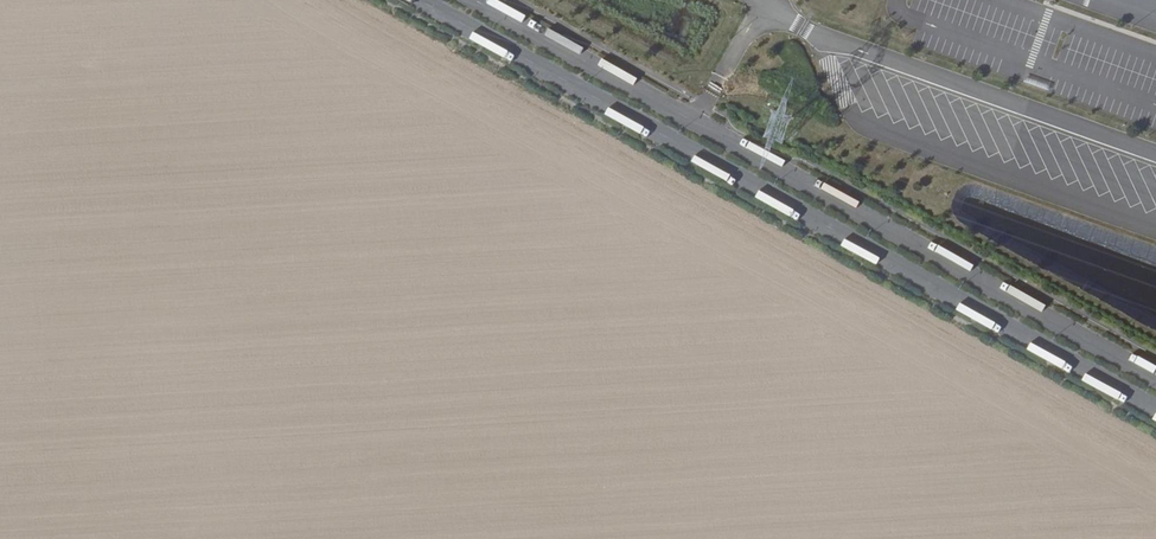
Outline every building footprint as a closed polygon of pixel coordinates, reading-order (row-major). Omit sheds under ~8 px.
[(900,84),(893,87),(908,125),(915,122),(900,84)] [(1136,169),(1131,171),(1146,208),(1151,206),(1136,169)] [(726,173),(722,179),(740,189),(744,182),(726,173)] [(1123,188),(1131,208),(1139,205),(1130,185),(1123,188)]
